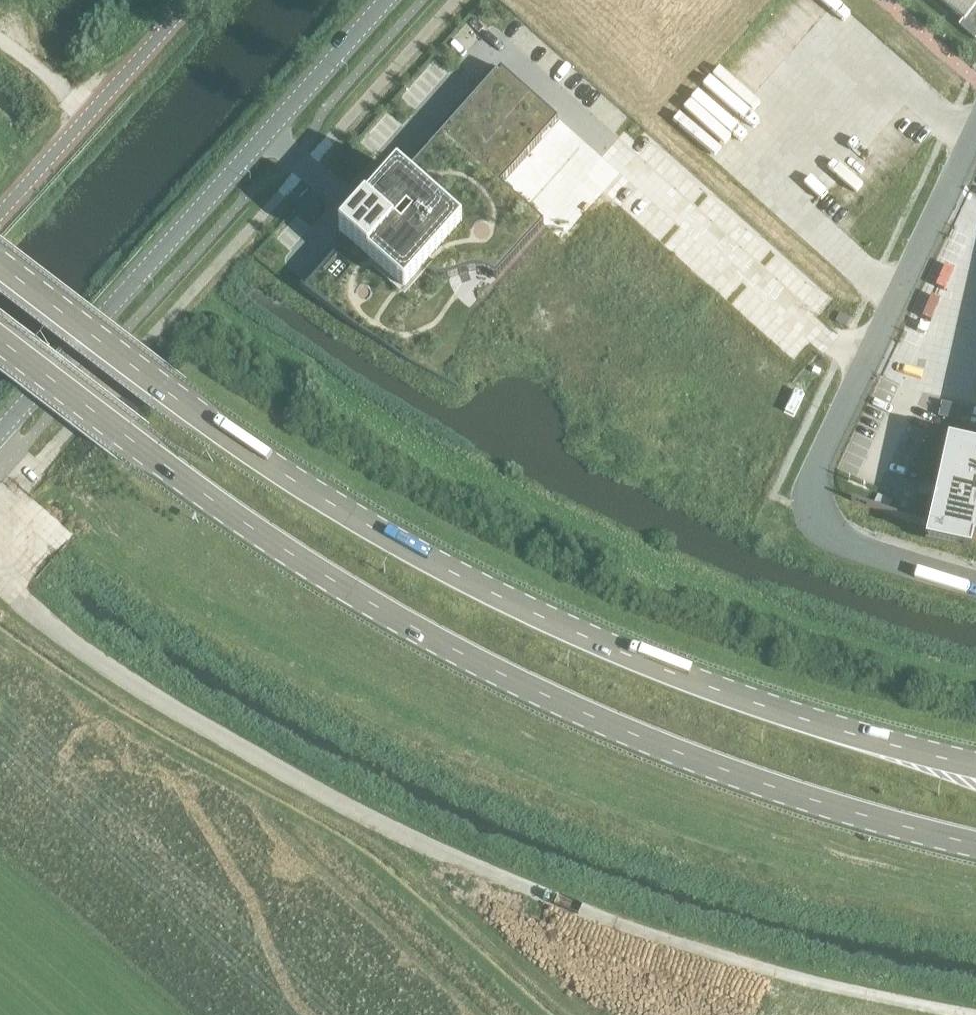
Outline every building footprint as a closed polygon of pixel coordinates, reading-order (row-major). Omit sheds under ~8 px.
[(545,7),(736,175),(817,83),(860,121),(905,68),(828,0),(551,0),(545,7)] [(949,10),(962,21),(965,23),(975,34),(975,0),(938,0),(949,10)] [(544,224),(501,185),(558,121),(500,70),(405,177),(404,176),(398,171),(396,171),(393,174),(383,186),(379,190),(379,191),(378,191),(339,235),(340,236),(339,236),(340,236),(339,237),(346,243),(348,244),(326,268),(306,290),(325,304),(328,306),(348,284),(368,262),(404,294),(404,293),(405,293),(405,294),(424,273),(426,275),(429,277),(433,278),(437,279),(441,280),(441,279),(446,279),(450,278),(455,277),(460,275),(464,274),(469,272),(473,271),(478,271),(482,271),(487,273),(491,275),(496,278),(544,224)] [(606,261),(627,226),(607,214),(586,250),(606,261)] [(610,267),(632,279),(651,244),(629,232),(610,267)] [(846,327),(851,318),(840,313),(835,322),(846,327)] [(959,422),(962,408),(942,403),(938,417),(959,422)] [(852,502),(865,506),(879,511),(895,517),(910,522),(929,527),(925,542),(971,552),(974,540),(975,540),(975,447),(948,440),(929,525),(917,521),(903,516),(888,511),(871,506),(852,500),(852,502)] [(53,556),(71,529),(53,518),(36,546),(53,556)]
